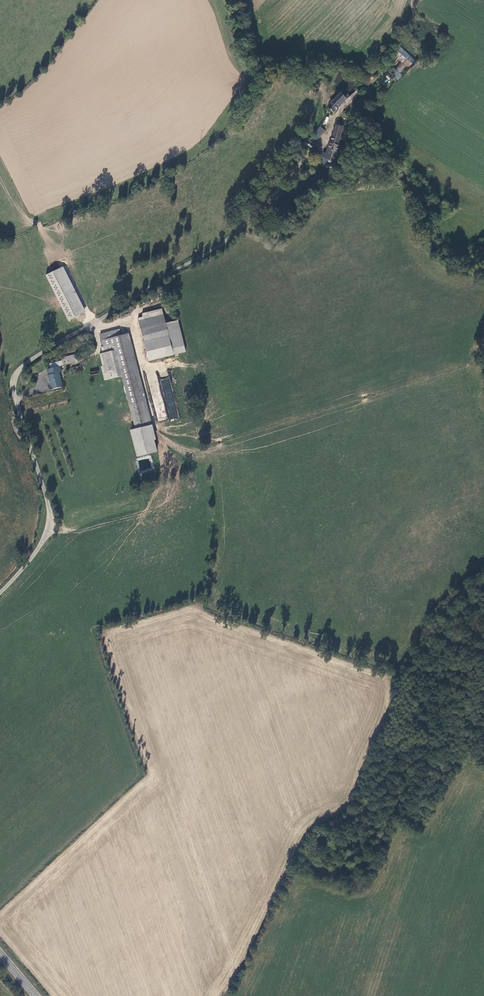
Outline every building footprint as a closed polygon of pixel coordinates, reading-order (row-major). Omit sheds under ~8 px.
[(408,68),(415,60),(400,46),(393,54),(401,62),(396,68),(401,73),(406,66),(408,68)] [(387,71),(398,80),(403,75),(391,66),(387,71)] [(339,105),(346,99),(342,94),(341,93),(332,100),(328,107),(329,109),(334,113),(339,105)] [(323,158),(321,163),(333,167),(339,146),(337,145),(344,123),(337,120),(327,153),(323,151),(321,158),(323,158)] [(320,127),(311,137),(315,141),(325,131),(320,127)] [(60,269),(46,276),(68,321),(82,314),(60,269)] [(149,362),(173,355),(162,310),(143,314),(144,317),(138,319),(149,362)] [(177,322),(165,325),(173,355),(185,352),(177,322)] [(106,380),(121,376),(135,430),(149,426),(125,335),(121,336),(119,330),(100,335),(105,354),(99,355),(106,380)] [(73,354),(61,358),(62,360),(63,365),(75,361),(73,354)] [(59,366),(63,365),(62,360),(50,363),(51,368),(59,366)] [(52,390),(62,387),(59,373),(61,372),(59,366),(51,368),(47,369),(49,376),(48,376),(52,390)] [(168,417),(163,388),(159,387),(157,376),(154,375),(153,396),(156,416),(163,417),(164,417),(168,417)] [(170,377),(160,379),(168,420),(177,418),(170,377)] [(135,430),(130,431),(137,458),(157,452),(150,426),(149,426),(135,430)] [(148,470),(148,479),(154,479),(154,462),(148,462),(148,460),(140,460),(140,465),(140,470),(148,470)]
